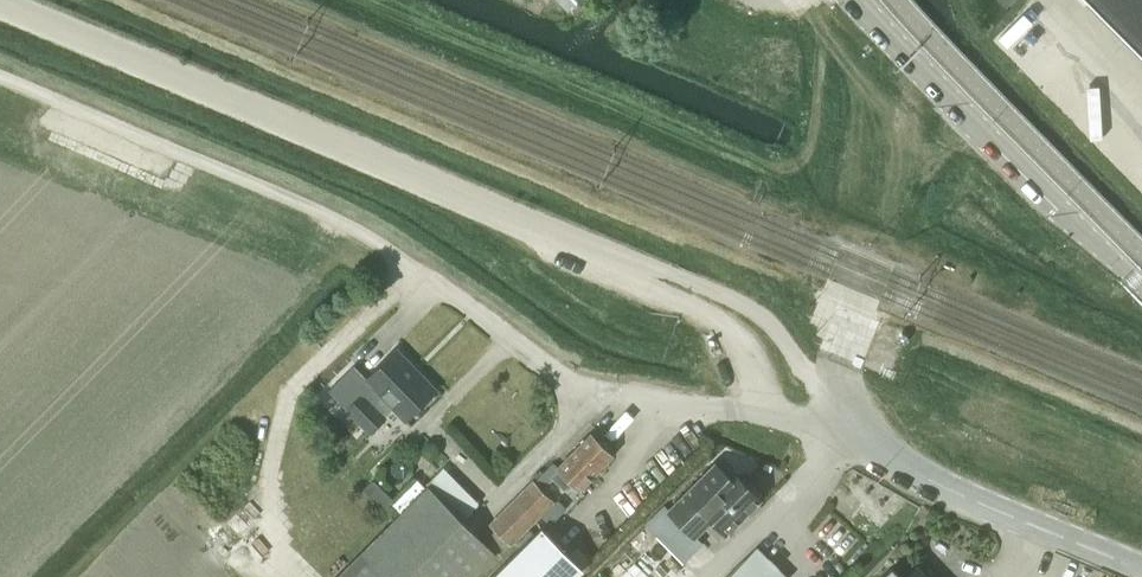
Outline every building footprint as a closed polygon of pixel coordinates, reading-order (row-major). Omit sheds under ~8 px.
[(568,11),(579,0),(557,0),(568,11)] [(1141,56),(1141,0),(1087,0),(1141,56)] [(436,389),(397,349),(366,380),(373,386),(364,395),(363,394),(348,409),(370,432),(385,417),(383,415),(392,406),(405,419),(419,406),(425,405),(433,398),(433,392),(436,389)] [(346,387),(361,372),(348,360),(334,374),(346,387)] [(338,418),(329,426),(340,437),(348,428),(338,418)] [(559,467),(550,476),(565,490),(573,481),(581,489),(613,456),(612,455),(612,448),(605,442),(598,442),(597,441),(590,434),(559,467)] [(341,449),(330,459),(336,465),(347,455),(341,449)] [(727,533),(760,499),(732,472),(728,476),(714,463),(669,509),(696,535),(713,518),(727,533)] [(533,480),(491,523),(511,543),(553,500),(533,480)] [(496,554),(429,486),(362,552),(338,575),(337,576),(473,576),(496,554)] [(491,576),(574,576),(582,569),(541,528),(491,576)] [(756,547),(727,576),(787,576),(756,547)] [(918,566),(906,576),(928,576),(918,566)] [(892,567),(882,576),(902,576),(892,567)]
